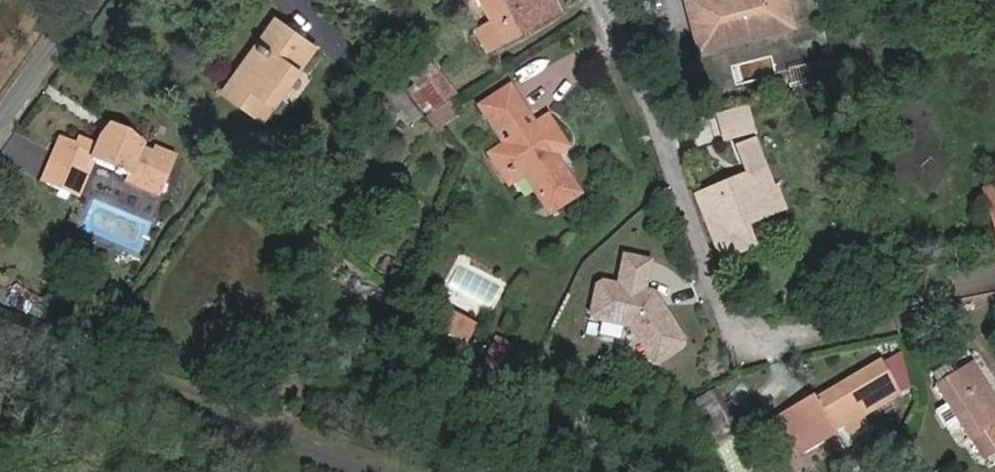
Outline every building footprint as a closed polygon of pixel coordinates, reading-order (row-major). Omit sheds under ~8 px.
[(485,50),(558,14),(552,0),(479,0),(490,22),(475,30),(485,50)] [(696,28),(689,0),(683,0),(696,53),(790,29),(788,24),(719,41),(696,28)] [(782,0),(689,0),(696,28),(719,41),(788,24),(782,0)] [(283,35),(271,26),(266,33),(278,42),(283,35)] [(226,99),(262,125),(310,54),(283,35),(278,42),(266,33),(253,50),(258,54),(226,99)] [(253,50),(221,96),(226,99),(258,54),(253,50)] [(429,104),(450,88),(435,69),(414,83),(429,104)] [(553,150),(567,142),(547,111),(535,119),(509,82),(480,101),(505,139),(488,150),(501,170),(515,160),(522,170),(549,211),(579,190),(560,160),(554,164),(548,154),(553,150)] [(423,114),(432,126),(453,110),(446,100),(423,114)] [(719,106),(721,136),(757,134),(756,104),(719,106)] [(96,121),(86,133),(91,138),(102,126),(96,121)] [(65,196),(77,165),(87,163),(109,171),(107,175),(115,177),(117,174),(121,176),(119,180),(155,193),(168,156),(147,147),(145,152),(132,147),(133,142),(122,134),(103,126),(102,126),(91,138),(88,148),(69,141),(68,145),(55,141),(37,186),(65,196)] [(751,245),(743,224),(783,209),(755,137),(733,145),(745,176),(698,194),(722,256),(751,245)] [(560,160),(553,150),(548,154),(554,164),(560,160)] [(501,170),(508,180),(522,170),(515,160),(501,170)] [(65,196),(74,200),(87,163),(77,165),(65,196)] [(225,182),(233,189),(241,179),(233,173),(225,182)] [(990,228),(994,226),(994,209),(985,212),(990,228)] [(651,259),(621,253),(616,283),(601,280),(594,285),(588,314),(592,321),(627,329),(651,363),(659,364),(684,348),(685,340),(654,290),(646,288),(651,259)] [(446,306),(501,309),(502,290),(447,287),(446,306)] [(436,328),(464,344),(474,326),(446,310),(436,328)] [(819,445),(811,432),(826,423),(832,432),(897,394),(878,362),(798,410),(795,404),(760,425),(785,466),(819,445)] [(994,421),(994,404),(971,365),(934,388),(944,404),(956,423),(979,462),(994,452),(994,426),(993,423),(994,421)] [(665,368),(658,374),(663,381),(670,375),(665,368)] [(674,396),(680,389),(670,375),(663,381),(674,396)] [(714,394),(690,406),(704,432),(728,420),(714,394)] [(933,412),(945,431),(956,423),(944,404),(933,412)] [(713,449),(737,437),(728,420),(704,432),(713,449)]
